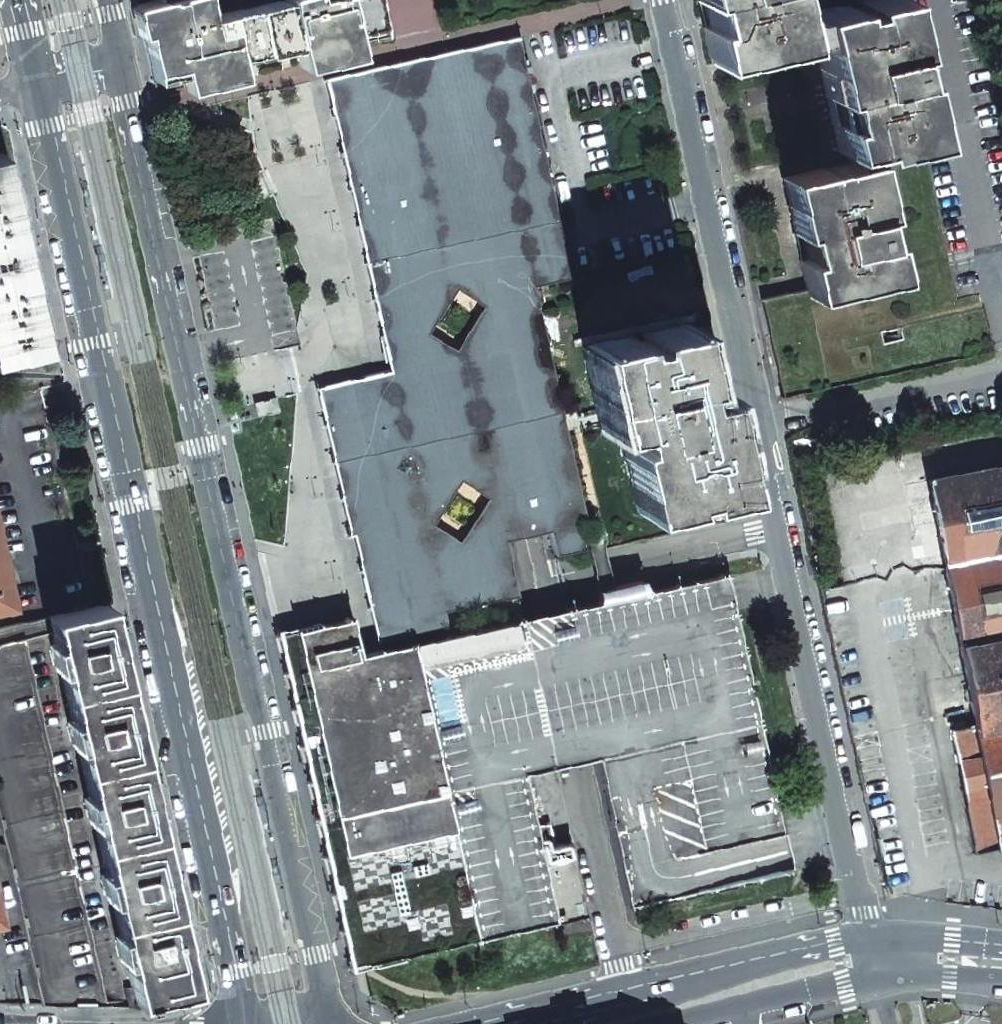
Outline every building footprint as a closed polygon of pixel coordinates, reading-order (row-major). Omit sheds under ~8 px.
[(154,79),(179,73),(182,75),(184,84),(241,71),(238,56),(294,44),(298,59),(354,47),(352,35),(380,29),(377,18),(389,16),(385,0),(281,0),(209,15),(205,0),(150,0),(138,3),(154,79)] [(209,15),(281,0),(205,0),(209,15)] [(797,37),(793,15),(791,8),(785,10),(782,0),(704,0),(710,26),(703,27),(709,56),(797,37)] [(785,10),(791,8),(793,15),(844,4),(856,1),(861,0),(782,0),(785,10)] [(806,289),(894,271),(889,241),(881,242),(862,151),(881,147),(881,142),(925,133),(919,104),(912,105),(899,43),(890,0),(861,0),(856,1),(858,8),(846,10),(844,4),(793,15),(797,37),(812,34),(813,40),(819,39),(846,163),(788,176),(806,258),(799,260),(806,289)] [(975,0),(890,0),(899,43),(981,26),(975,0)] [(782,397),(1001,349),(1001,124),(981,26),(899,43),(912,105),(919,104),(925,133),(881,142),(881,147),(862,151),(881,242),(889,241),(894,271),(806,289),(761,298),(782,397)] [(534,286),(571,278),(519,36),(399,63),(448,283),(487,316),(464,355),(495,501),(495,503),(505,540),(548,528),(554,554),(585,547),(579,522),(586,521),(534,286)] [(505,540),(495,503),(467,546),(424,518),(452,474),(495,501),(464,355),(420,327),(448,283),(399,63),(326,79),(383,336),(390,371),(317,387),(349,535),(353,533),(359,559),(371,614),(377,641),(446,626),(444,611),(517,595),(505,540)] [(43,347),(36,318),(21,250),(0,154),(0,357),(43,347)] [(81,190),(85,207),(91,206),(87,185),(80,187),(81,190)] [(95,253),(99,270),(105,269),(101,248),(94,250),(95,253)] [(730,462),(722,464),(708,393),(692,396),(676,325),(642,332),(643,340),(631,342),(629,335),(594,342),(614,429),(626,427),(638,482),(630,484),(635,504),(735,482),(730,462)] [(904,483),(918,556),(940,552),(943,551),(946,563),(1001,553),(1001,464),(904,483)] [(13,605),(0,546),(0,608),(13,605)] [(946,563),(943,551),(940,552),(942,564),(974,726),(1001,721),(1001,553),(946,563)] [(940,552),(918,556),(920,568),(942,564),(940,552)] [(598,757),(631,907),(792,871),(727,574),(547,613),(522,619),(554,768),(577,762),(598,757)] [(128,1006),(136,1006),(134,1001),(192,987),(180,933),(166,872),(149,796),(132,719),(115,642),(106,603),(48,616),(56,647),(48,649),(52,664),(59,662),(73,723),(66,725),(69,740),(76,739),(90,800),(82,801),(86,817),(93,816),(106,876),(100,878),(103,894),(110,892),(120,938),(113,940),(117,955),(124,954),(131,987),(124,989),(128,1006)] [(351,968),(587,916),(571,841),(541,847),(525,774),(554,768),(522,619),(360,655),(352,618),(278,634),(351,968)] [(41,1005),(71,1006),(107,1006),(21,622),(0,626),(0,824),(41,1005)] [(951,730),(974,851),(1001,846),(1001,721),(974,726),(951,730)]
